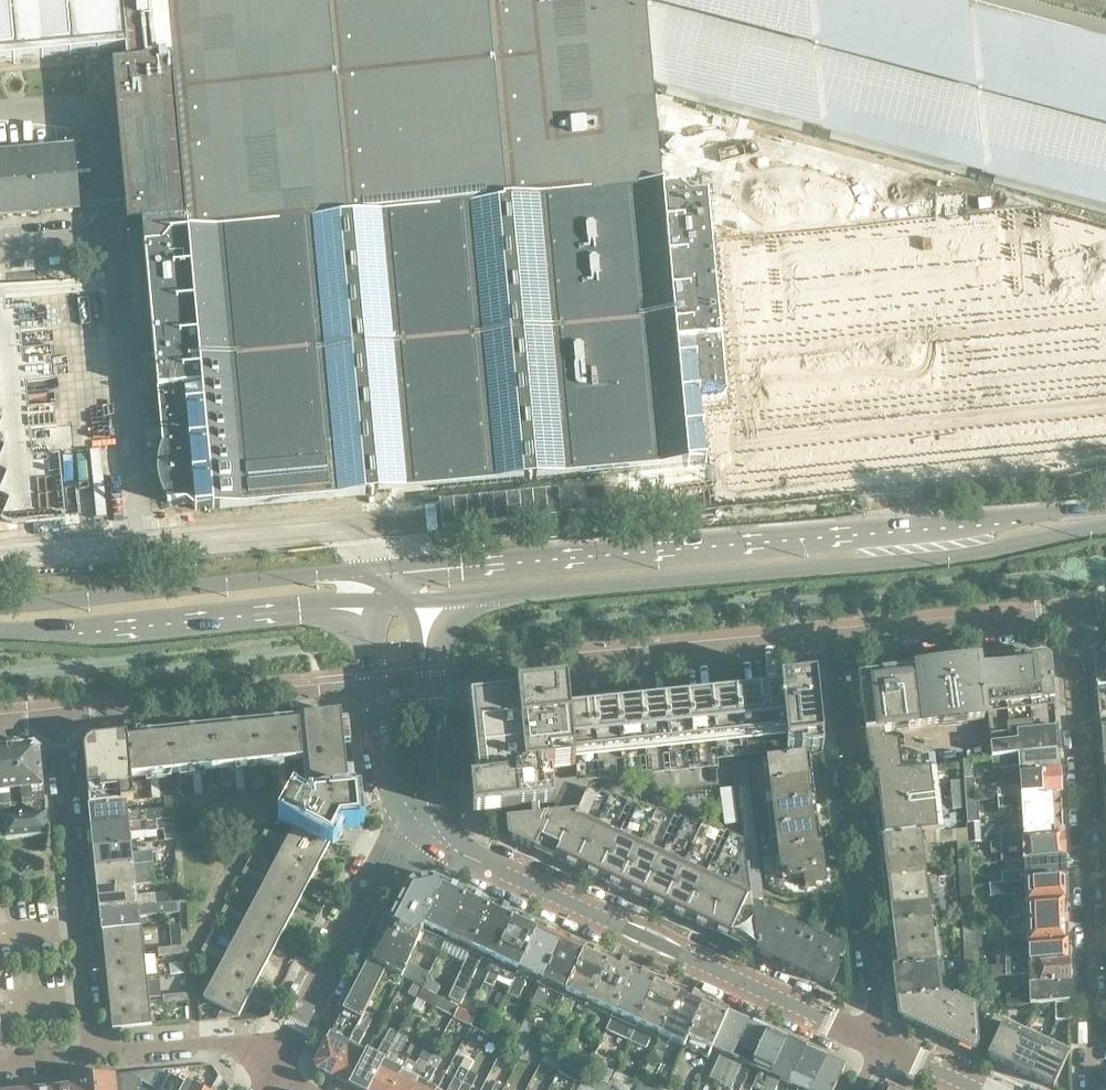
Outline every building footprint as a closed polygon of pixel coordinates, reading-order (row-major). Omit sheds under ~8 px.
[(176,45),(172,0),(0,0),(0,61),(143,48),(176,45)] [(934,0),(172,0),(176,45),(143,48),(146,72),(135,73),(150,235),(646,189),(644,164),(636,81),(716,101),(1105,213),(1105,47),(934,0)] [(0,150),(0,219),(80,211),(74,143),(0,150)] [(95,209),(93,182),(80,183),(83,210),(95,209)] [(150,235),(150,237),(135,238),(128,248),(109,250),(123,400),(130,399),(134,451),(131,460),(129,473),(129,487),(132,497),(137,507),(140,512),(159,510),(169,519),(175,519),(176,531),(674,482),(673,466),(671,448),(667,402),(714,398),(697,226),(694,196),(675,197),(665,189),(647,191),(646,189),(150,235)] [(667,402),(671,448),(673,466),(716,460),(721,504),(1105,465),(1105,233),(1002,204),(697,226),(714,398),(667,402)] [(0,282),(0,415),(1,415),(0,418),(0,441),(3,442),(0,448),(0,467),(4,469),(0,480),(0,492),(8,496),(0,514),(0,516),(11,520),(63,517),(58,450),(32,452),(30,427),(56,425),(54,403),(28,405),(27,379),(53,377),(51,352),(24,354),(23,331),(46,329),(45,305),(7,308),(6,296),(106,290),(105,275),(0,282)] [(101,449),(89,450),(95,518),(107,517),(101,449)] [(862,717),(858,717),(859,733),(864,732),(864,733),(865,733),(865,738),(869,766),(864,766),(865,779),(871,778),(873,798),(868,799),(870,817),(875,817),(878,839),(921,833),(936,831),(929,768),(902,772),(901,767),(898,742),(883,739),(882,730),(894,729),(895,732),(907,731),(907,728),(940,725),(941,727),(966,724),(966,721),(983,719),(981,708),(1054,700),(1050,660),(1044,655),(1032,656),(1031,649),(1018,651),(1019,658),(989,661),(989,654),(976,655),(977,663),(953,665),(952,658),(940,660),(940,667),(895,672),(894,665),(881,666),(882,673),(858,676),(862,717)] [(1098,688),(1105,687),(1105,649),(1098,650),(1095,655),(1098,688)] [(478,785),(477,785),(469,786),(472,815),(554,807),(551,777),(546,777),(545,770),(575,767),(576,782),(718,768),(717,760),(787,753),(787,754),(823,751),(820,723),(816,679),(779,683),(780,688),(569,710),(566,688),(530,691),(516,693),(516,697),(469,702),(478,785)] [(302,760),(303,760),(307,802),(305,806),(295,801),(290,810),(332,832),(339,821),(343,820),(344,825),(348,824),(358,823),(356,797),(355,797),(350,798),(349,795),(347,775),(344,744),(343,735),(342,728),(341,719),(341,714),(329,715),(324,716),(304,718),(140,735),(127,736),(128,741),(132,778),(150,776),(152,787),(159,786),(158,775),(172,774),(193,771),(194,782),(201,782),(200,771),(214,769),(235,767),(236,778),(243,778),(242,767),(256,765),(277,763),(278,774),(286,773),(284,762),(302,760)] [(1031,720),(1005,723),(1007,732),(1032,729),(1031,720)] [(1017,740),(991,743),(992,758),(1018,754),(1057,751),(1056,728),(1017,731),(1017,740)] [(90,805),(127,802),(134,801),(132,778),(128,741),(127,736),(114,737),(95,739),(91,741),(87,744),(85,748),(85,752),(86,762),(85,762),(90,805)] [(33,745),(15,747),(20,790),(22,806),(23,815),(46,813),(40,750),(41,750),(34,744),(33,745)] [(0,748),(0,792),(10,791),(11,807),(22,806),(20,790),(15,747),(0,748)] [(1057,751),(1018,754),(992,758),(993,769),(1019,766),(1019,775),(1028,774),(1029,773),(1029,772),(1058,770),(1057,751)] [(766,758),(772,805),(811,800),(805,755),(795,756),(795,755),(766,758)] [(972,759),(963,760),(964,777),(973,777),(972,759)] [(763,897),(746,762),(734,764),(751,899),(763,897)] [(1028,774),(1028,784),(997,787),(997,798),(1031,795),(1031,796),(1061,794),(1061,793),(1060,793),(1058,770),(1029,772),(1029,773),(1028,774)] [(287,785),(286,773),(278,774),(279,786),(287,785)] [(245,789),(243,778),(236,778),(237,790),(245,790),(245,789)] [(959,779),(950,780),(952,808),(961,807),(959,779)] [(976,779),(966,780),(968,801),(978,800),(976,779)] [(203,793),(201,782),(194,782),(195,795),(203,794),(203,793)] [(160,793),(159,786),(152,787),(153,799),(160,798),(160,793)] [(575,813),(506,820),(507,838),(534,850),(535,850),(757,952),(742,838),(725,830),(724,833),(702,823),(701,826),(679,816),(678,819),(656,809),(655,812),(633,802),(632,804),(610,795),(609,797),(587,787),(575,813)] [(738,823),(733,787),(720,789),(725,824),(738,823)] [(1031,796),(1031,795),(997,798),(998,807),(1021,806),(1022,817),(1062,812),(1061,794),(1031,796)] [(127,802),(90,805),(90,806),(89,806),(91,827),(129,823),(173,819),(171,798),(163,799),(163,810),(128,814),(128,812),(127,802)] [(811,800),(772,805),(777,850),(817,845),(811,800)] [(979,800),(978,800),(968,801),(969,813),(975,813),(980,807),(979,800)] [(290,810),(287,816),(285,819),(295,824),(287,840),(323,858),(330,844),(330,843),(335,834),(332,832),(290,810)] [(1062,812),(1022,817),(1012,818),(1012,829),(999,831),(1001,840),(1022,837),(1023,837),(1063,834),(1062,812)] [(3,829),(0,830),(0,841),(4,841),(48,836),(46,813),(2,818),(3,829)] [(129,823),(91,827),(94,848),(131,844),(131,834),(165,830),(166,840),(175,839),(173,819),(157,821),(129,823)] [(981,842),(979,822),(967,822),(967,828),(968,843),(981,842)] [(277,834),(266,828),(262,835),(273,841),(277,834)] [(967,828),(926,833),(927,844),(957,841),(957,844),(968,843),(967,828)] [(921,833),(878,839),(884,881),(926,876),(921,833)] [(323,858),(287,840),(277,834),(273,841),(284,847),(276,861),(311,879),(323,858)] [(992,852),(1022,849),(1023,861),(1025,861),(1064,858),(1063,836),(1063,834),(1023,837),(1022,837),(1001,840),(991,841),(992,852)] [(957,844),(959,873),(970,872),(968,843),(957,844)] [(131,844),(94,848),(96,869),(151,863),(150,853),(132,854),(131,844)] [(817,845),(777,850),(779,866),(781,866),(781,870),(788,869),(789,879),(804,878),(805,887),(825,885),(820,844),(817,845)] [(1064,858),(1025,861),(1025,871),(982,874),(983,884),(990,884),(1025,881),(1065,877),(1064,858)] [(276,861),(267,878),(302,897),(311,879),(276,861)] [(151,863),(96,869),(98,890),(136,885),(153,884),(151,863)] [(256,873),(245,867),(242,874),(253,879),(256,873)] [(959,873),(961,905),(972,904),(970,872),(959,873)] [(302,897),(267,878),(256,873),(253,880),(263,885),(256,900),(291,918),(302,897)] [(926,876),(884,881),(889,925),(931,920),(926,876)] [(1065,877),(1025,881),(990,884),(991,894),(1002,893),(1003,895),(1026,892),(1026,901),(1066,898),(1065,877)] [(408,884),(389,920),(420,935),(422,932),(424,927),(423,927),(444,882),(434,878),(414,880),(408,884)] [(423,927),(424,927),(422,932),(443,942),(446,937),(467,892),(444,882),(423,927)] [(136,885),(98,890),(100,911),(138,906),(155,904),(154,895),(137,896),(136,885)] [(467,892),(446,937),(443,942),(468,953),(491,903),(467,892)] [(167,893),(154,895),(155,904),(168,904),(167,893)] [(1066,898),(1026,901),(1027,912),(1004,914),(1005,924),(1027,922),(1067,918),(1066,898)] [(256,900),(247,917),(282,935),(291,918),(256,900)] [(515,914),(491,903),(468,953),(459,973),(469,978),(479,957),(492,963),(515,914)] [(138,906),(100,911),(102,932),(140,928),(139,917),(177,914),(177,904),(156,905),(155,904),(138,906)] [(961,905),(963,927),(974,926),(972,904),(961,905)] [(232,918),(236,911),(226,906),(225,906),(222,912),(222,913),(232,918)] [(282,935),(247,917),(236,911),(233,918),(243,924),(235,938),(270,957),(282,935)] [(538,925),(515,914),(492,963),(515,975),(517,970),(538,925)] [(769,914),(753,916),(757,952),(830,986),(838,968),(834,966),(842,948),(822,938),(820,942),(792,929),(794,926),(769,914)] [(1067,918),(1027,922),(1005,924),(1005,935),(1028,933),(1028,942),(1068,938),(1067,918)] [(411,957),(410,957),(420,935),(389,920),(369,961),(386,970),(402,978),(411,957)] [(931,920),(889,925),(894,968),(894,969),(938,963),(938,962),(936,962),(931,920)] [(171,947),(183,946),(181,925),(170,926),(171,947)] [(538,925),(517,970),(507,994),(517,998),(526,979),(539,985),(541,981),(562,936),(538,925)] [(974,926),(963,927),(966,976),(976,975),(974,926)] [(984,926),(975,926),(976,947),(986,946),(984,926)] [(140,928),(102,932),(105,956),(145,952),(142,928),(140,928)] [(562,936),(541,981),(532,1003),(542,1008),(550,991),(561,996),(564,992),(585,946),(562,936)] [(235,938),(226,955),(261,974),(270,957),(235,938)] [(1068,938),(1028,942),(1029,963),(1033,963),(1033,961),(1068,958),(1067,940),(1068,940),(1068,938)] [(212,957),(215,950),(211,948),(205,944),(201,951),(202,951),(212,957)] [(171,947),(172,955),(184,954),(183,946),(171,947)] [(585,946),(564,992),(565,992),(554,1014),(562,1018),(572,1000),(586,1007),(588,1003),(609,957),(585,946)] [(171,947),(159,949),(159,956),(172,955),(171,947)] [(261,974),(226,955),(216,950),(212,957),(223,962),(214,978),(249,996),(261,974)] [(105,956),(106,970),(107,981),(147,977),(145,952),(105,956)] [(1008,955),(996,956),(996,965),(1008,963),(1008,955)] [(609,957),(588,1003),(577,1027),(586,1031),(595,1011),(610,1017),(612,1014),(633,968),(609,957)] [(990,976),(1028,974),(1028,984),(1029,984),(1039,984),(1039,985),(1069,982),(1068,958),(1033,961),(1033,963),(1029,963),(990,966),(990,976)] [(369,961),(355,987),(373,996),(386,970),(369,961)] [(183,963),(168,964),(169,975),(184,973),(183,963)] [(938,963),(894,969),(897,999),(940,993),(942,992),(938,963)] [(424,973),(409,967),(404,979),(419,986),(424,973)] [(633,968),(612,1014),(610,1017),(604,1030),(628,1040),(636,1024),(657,979),(633,968)] [(492,989),(497,977),(489,973),(484,985),(492,989)] [(147,977),(107,981),(110,1006),(150,1002),(147,977)] [(249,996),(214,978),(204,999),(222,1008),(217,1019),(238,1017),(249,996)] [(437,984),(427,980),(423,988),(446,999),(453,984),(441,979),(437,984)] [(657,979),(636,1024),(628,1040),(645,1047),(650,1037),(657,1039),(660,1035),(681,990),(657,979)] [(420,988),(405,981),(396,998),(410,1005),(420,988)] [(1039,984),(1029,984),(1029,994),(1007,995),(1007,1004),(1030,1003),(1070,1001),(1069,982),(1039,985),(1039,984)] [(993,986),(978,986),(980,1007),(993,1006),(993,986)] [(355,987),(343,1010),(361,1019),(365,1013),(373,996),(355,987)] [(439,998),(422,989),(411,1008),(420,1013),(426,1004),(433,1008),(439,998)] [(475,1001),(451,990),(446,1001),(469,1012),(475,1001)] [(681,990),(660,1035),(661,1035),(660,1036),(683,1047),(704,1001),(681,990)] [(940,993),(897,999),(899,1012),(899,1016),(904,1018),(931,1031),(975,1051),(978,1045),(976,1007),(969,1003),(970,1002),(972,998),(958,991),(955,996),(953,996),(952,998),(942,994),(942,992),(940,993)] [(188,993),(175,995),(176,1002),(188,1001),(188,993)] [(175,995),(163,996),(164,1004),(176,1002),(175,995)] [(457,1007),(439,998),(434,1009),(451,1018),(457,1007)] [(488,1008),(475,1001),(470,1012),(483,1017),(488,1008)] [(704,1001),(683,1047),(684,1047),(685,1047),(708,1058),(712,1048),(728,1012),(704,1001)] [(110,1006),(111,1017),(112,1030),(152,1026),(150,1002),(110,1006)] [(1068,1012),(1068,1003),(1055,1003),(1055,1012),(1068,1012)] [(994,1015),(993,1006),(980,1007),(980,1016),(994,1015)] [(474,1017),(457,1009),(452,1018),(469,1027),(474,1017)] [(343,1010),(331,1033),(316,1062),(317,1063),(318,1067),(318,1068),(332,1076),(349,1043),(361,1019),(343,1010)] [(728,1012),(712,1048),(721,1052),(709,1078),(719,1083),(731,1057),(747,1021),(728,1012)] [(1068,1021),(1068,1012),(1055,1012),(1055,1021),(1068,1021)] [(349,1043),(332,1076),(350,1085),(367,1052),(358,1047),(372,1017),(365,1013),(361,1019),(349,1043)] [(491,1026),(475,1018),(469,1027),(486,1036),(491,1026)] [(523,1021),(516,1036),(523,1040),(532,1025),(523,1021)] [(747,1021),(731,1057),(719,1083),(719,1084),(728,1089),(743,1062),(750,1066),(766,1030),(747,1021)] [(1008,1068),(1025,1032),(1002,1021),(986,1058),(1008,1068)] [(486,1037),(492,1040),(498,1038),(502,1032),(492,1026),(486,1037)] [(750,1066),(760,1070),(751,1089),(762,1089),(769,1074),(785,1038),(766,1030),(750,1066)] [(350,1085),(360,1089),(370,1089),(385,1061),(399,1035),(390,1031),(375,1056),(367,1052),(350,1085)] [(1030,1078),(1047,1042),(1025,1032),(1008,1068),(1030,1078)] [(370,1089),(392,1089),(402,1071),(393,1066),(407,1039),(399,1035),(385,1061),(370,1089)] [(527,1044),(510,1036),(505,1045),(522,1053),(527,1044)] [(769,1074),(762,1089),(775,1089),(780,1079),(788,1083),(805,1047),(785,1038),(769,1074)] [(1052,1088),(1069,1052),(1047,1042),(1030,1078),(1052,1088)] [(788,1083),(798,1088),(797,1089),(809,1089),(825,1056),(805,1047),(788,1083)] [(392,1089),(415,1089),(420,1080),(432,1056),(423,1051),(411,1075),(402,1071),(392,1089)] [(562,1062),(545,1054),(540,1063),(557,1072),(562,1062)] [(415,1089),(437,1089),(428,1084),(441,1061),(432,1056),(420,1080),(415,1089)] [(809,1089),(833,1089),(845,1066),(825,1056),(809,1089)] [(590,1063),(582,1059),(578,1068),(586,1071),(590,1063)] [(469,1071),(472,1063),(464,1060),(448,1089),(459,1089),(469,1071)] [(579,1072),(562,1064),(557,1073),(574,1082),(579,1072)] [(612,1071),(599,1065),(594,1077),(606,1084),(612,1071)] [(157,1070),(129,1073),(142,1080),(161,1089),(202,1089),(157,1070)] [(477,1075),(469,1071),(459,1089),(470,1089),(477,1075)] [(615,1072),(608,1085),(617,1089),(630,1089),(634,1082),(615,1072)] [(129,1073),(120,1074),(122,1089),(136,1089),(142,1080),(129,1073)] [(580,1073),(575,1082),(591,1089),(592,1089),(597,1081),(580,1073)] [(93,1077),(95,1089),(117,1089),(115,1074),(93,1077)] [(72,1085),(73,1089),(95,1089),(93,1077),(72,1079),(72,1085)] [(228,1087),(223,1080),(218,1089),(227,1089),(228,1087)]
